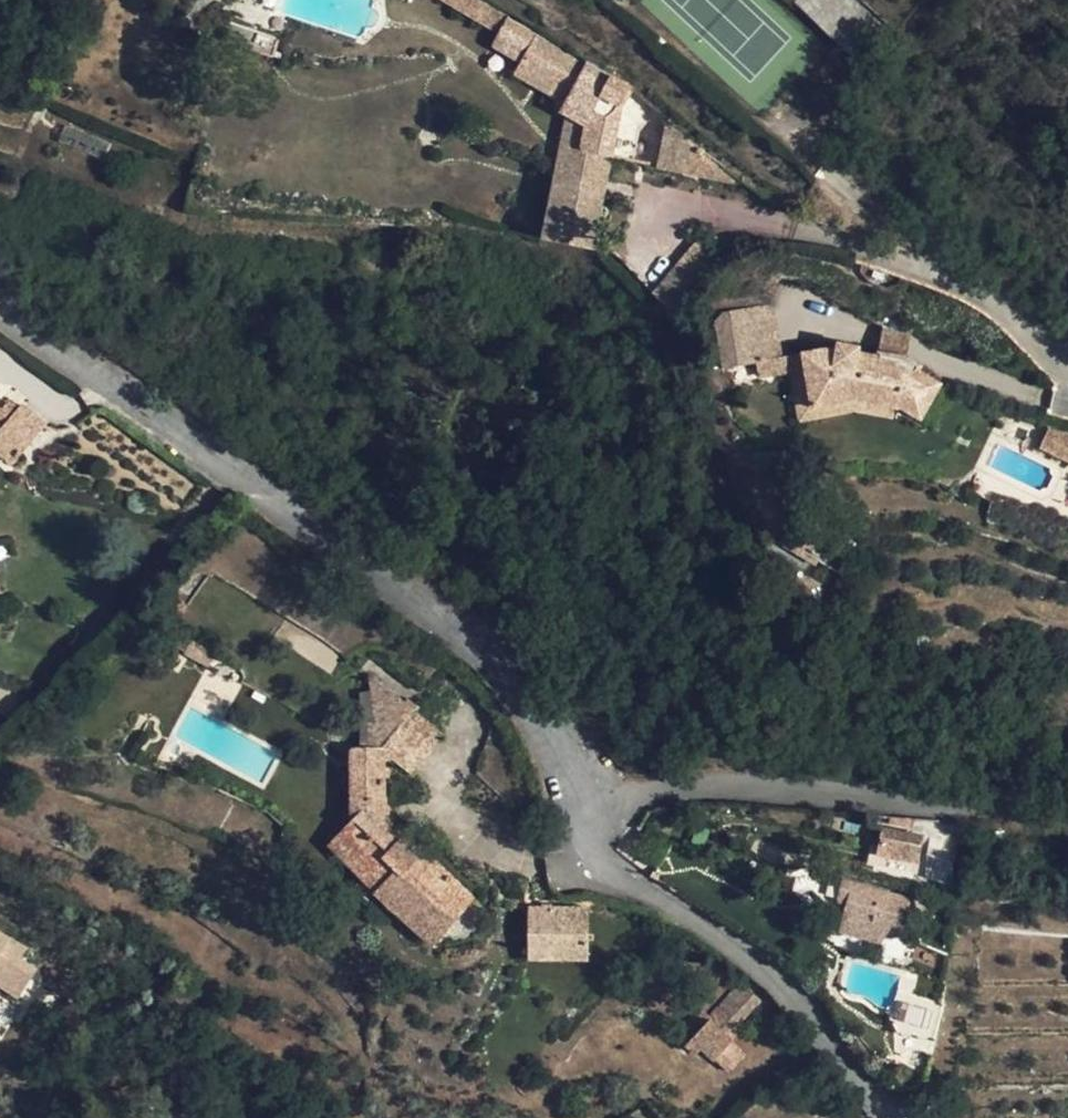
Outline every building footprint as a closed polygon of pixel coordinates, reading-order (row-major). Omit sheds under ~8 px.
[(395,10),(440,30),(441,45),(447,51),(468,56),(465,88),(490,91),(520,96),(522,64),(533,41),(487,14),(490,0),(400,0),(395,10)] [(614,89),(578,57),(565,102),(600,106),(614,89)] [(104,159),(110,144),(63,127),(58,142),(104,159)] [(754,363),(758,380),(786,373),(770,302),(711,315),(723,370),(754,363)] [(787,368),(796,423),(853,413),(873,415),(884,413),(930,419),(936,372),(904,367),(909,333),(880,329),(878,349),(840,344),(789,353),(787,368)] [(10,399),(1,408),(11,416),(19,406),(10,399)] [(13,461),(45,424),(21,404),(19,406),(11,416),(1,408),(0,407),(0,450),(13,461)] [(1038,451),(1067,462),(1067,434),(1047,426),(1038,451)] [(412,715),(387,742),(384,748),(398,760),(429,730),(412,715)] [(371,716),(372,749),(384,748),(387,742),(386,717),(371,716)] [(456,916),(473,897),(426,851),(420,855),(385,822),(384,748),(372,749),(353,750),(352,763),(353,819),(329,843),(376,891),(432,941),(456,916)] [(870,869),(916,879),(926,835),(880,825),(870,869)] [(795,916),(830,929),(838,905),(825,900),(830,881),(811,875),(795,916)] [(838,905),(830,929),(873,944),(877,931),(891,935),(899,907),(830,881),(825,900),(838,905)] [(588,902),(528,903),(529,954),(588,954),(588,902)] [(20,997),(44,954),(0,930),(0,986),(20,997)] [(694,1053),(702,1045),(726,1070),(745,1053),(728,1036),(763,1002),(742,981),(682,1040),(694,1053)]
